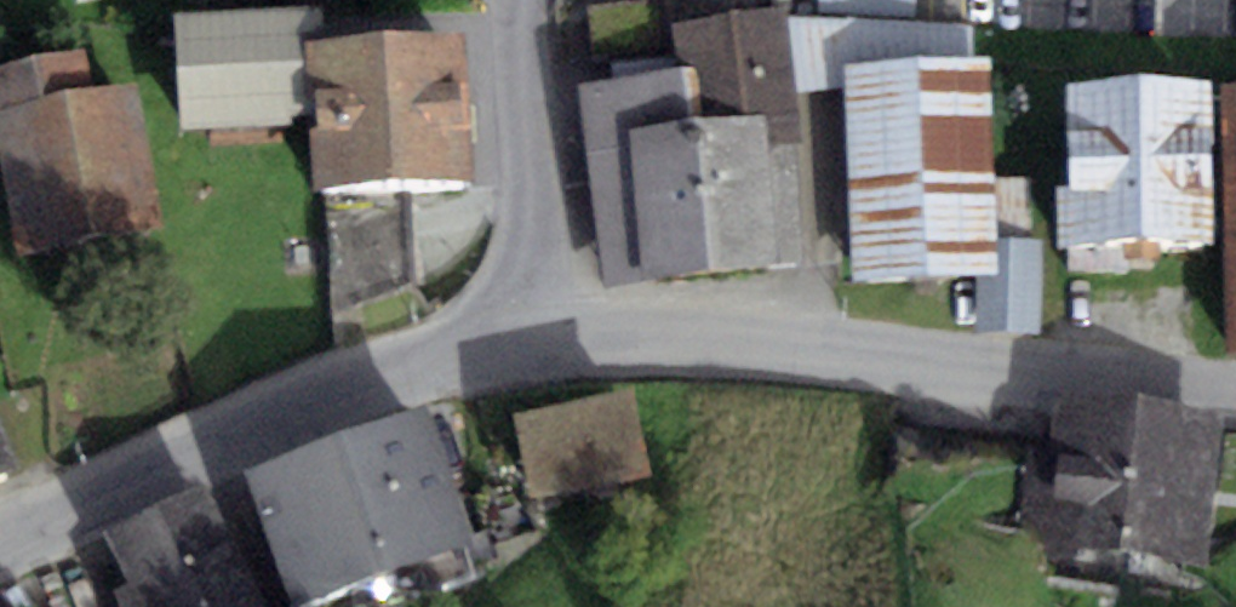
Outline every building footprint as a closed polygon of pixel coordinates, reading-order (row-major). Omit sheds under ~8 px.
[(209,12),(313,9),(311,0),(206,0),(209,12)] [(209,12),(174,12),(177,130),(312,127),(310,37),(323,36),(323,9),(313,9),(209,12)] [(789,21),(786,9),(676,24),(685,69),(696,123),(767,116),(770,146),(791,144),(802,143),(797,94),(789,21)] [(975,25),(789,21),(797,94),(845,90),(844,66),(971,61),(975,25)] [(472,176),(465,29),(382,33),(390,180),(406,179),(472,176)] [(332,183),(390,180),(382,33),(323,36),(310,37),(312,127),(316,183),(332,183)] [(162,225),(129,81),(94,88),(86,49),(0,67),(0,175),(16,257),(162,225)] [(971,61),(844,66),(845,90),(852,281),(976,276),(998,275),(996,243),(989,60),(971,61)] [(606,283),(709,272),(696,123),(685,69),(581,83),(606,283)] [(1213,244),(1207,83),(1067,88),(1072,249),(1213,244)] [(1223,83),(1230,355),(1235,355),(1235,83),(1223,83)] [(802,264),(791,144),(770,146),(767,116),(696,123),(709,272),(802,264)] [(414,285),(406,179),(390,180),(332,183),(333,313),(414,285)] [(1043,244),(996,243),(998,275),(976,276),(975,334),(1039,334),(1043,244)] [(511,414),(528,499),(649,474),(632,389),(511,414)] [(1119,593),(1136,403),(1057,396),(1053,445),(1024,442),(1017,522),(1046,525),(1041,586),(1119,593)] [(1200,600),(1217,410),(1136,403),(1119,593),(1200,600)] [(295,606),(304,606),(472,540),(417,404),(241,474),(295,606)] [(0,422),(0,475),(19,467),(0,422)] [(202,485),(104,532),(130,585),(115,592),(123,606),(261,606),(202,485)]
